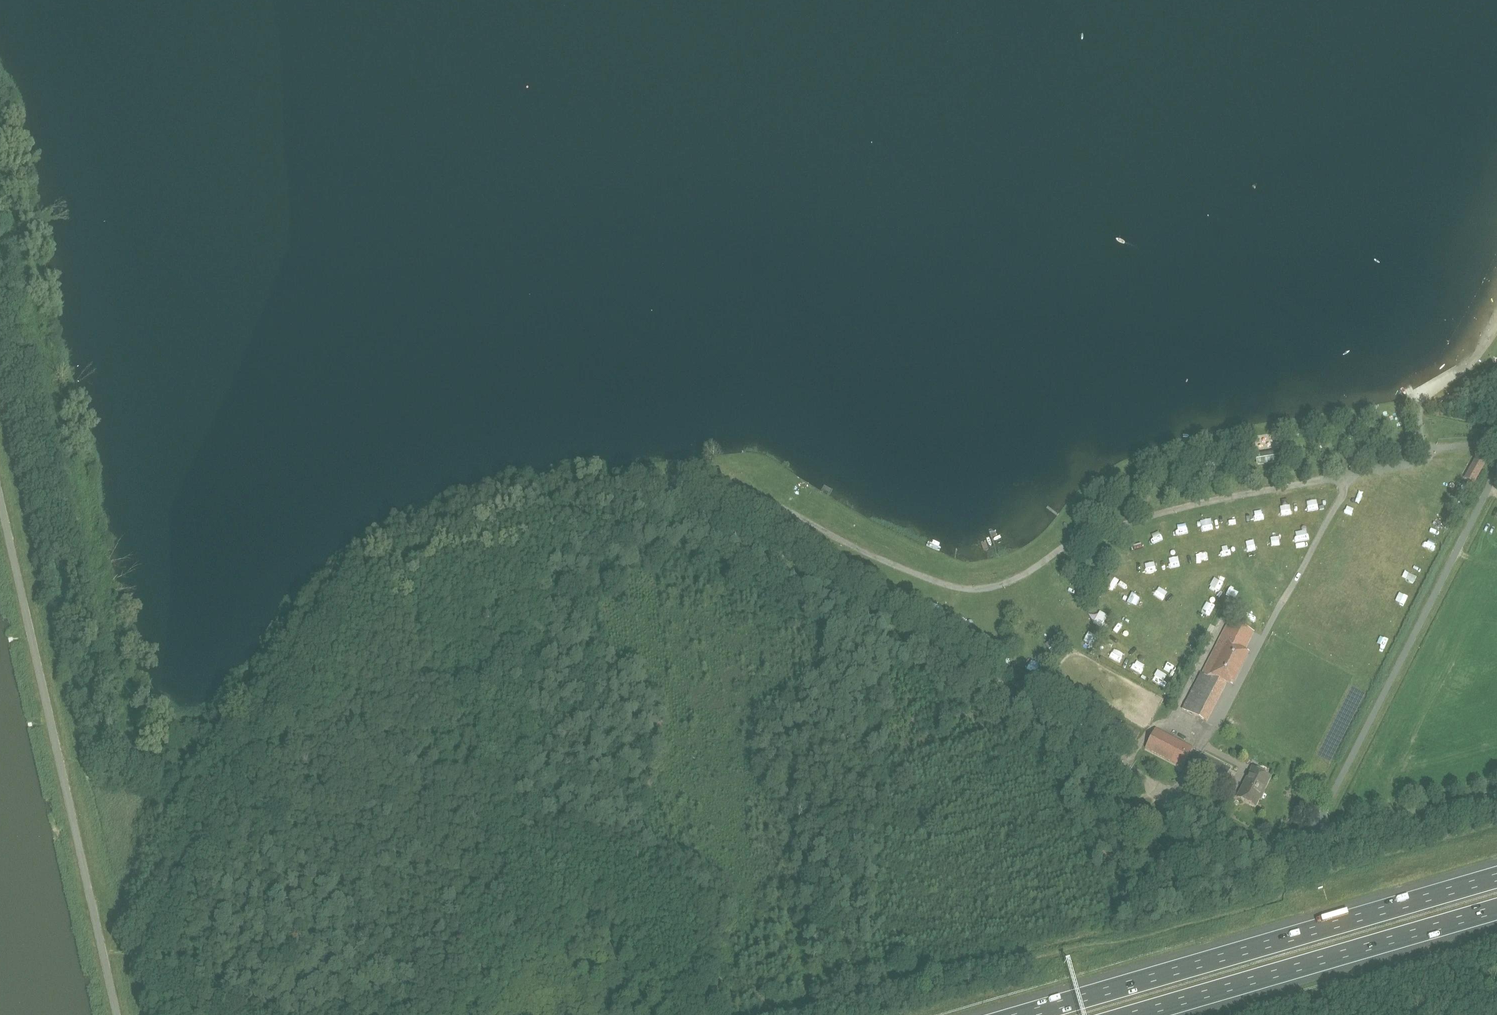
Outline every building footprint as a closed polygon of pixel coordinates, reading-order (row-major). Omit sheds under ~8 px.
[(1255,453),(1256,465),(1287,461),(1286,449),(1255,453)] [(1486,462),(1476,456),(1466,474),(1476,480),(1486,462)] [(1284,511),(1286,518),(1295,515),(1294,509),(1284,511)] [(1107,561),(1115,556),(1113,551),(1104,556),(1107,561)] [(1118,593),(1124,582),(1118,579),(1112,590),(1118,593)] [(1124,615),(1119,627),(1130,631),(1135,619),(1124,615)] [(1110,631),(1115,620),(1110,617),(1105,629),(1110,631)] [(1207,722),(1227,682),(1233,685),(1249,653),(1244,650),(1251,636),(1227,624),(1202,673),(1200,673),(1182,709),(1207,722)] [(1088,644),(1097,650),(1102,642),(1093,636),(1088,644)] [(1118,645),(1107,650),(1112,661),(1122,656),(1118,645)] [(1003,654),(1011,659),(1016,650),(1007,646),(1003,654)] [(1177,658),(1180,662),(1187,657),(1184,652),(1177,658)] [(1139,661),(1135,671),(1147,676),(1151,666),(1139,661)] [(1157,677),(1154,682),(1164,686),(1166,681),(1157,677)] [(1140,733),(1122,722),(1120,725),(1114,736),(1113,739),(1131,749),(1140,733)] [(1156,728),(1145,748),(1182,768),(1193,748),(1156,728)] [(1201,754),(1192,772),(1221,787),(1230,769),(1201,754)] [(1270,776),(1252,767),(1249,773),(1250,774),(1246,780),(1237,797),(1255,806),(1259,799),(1260,799),(1264,792),(1262,791),(1270,776)] [(1322,918),(1324,924),(1338,921),(1337,914),(1322,918)]
